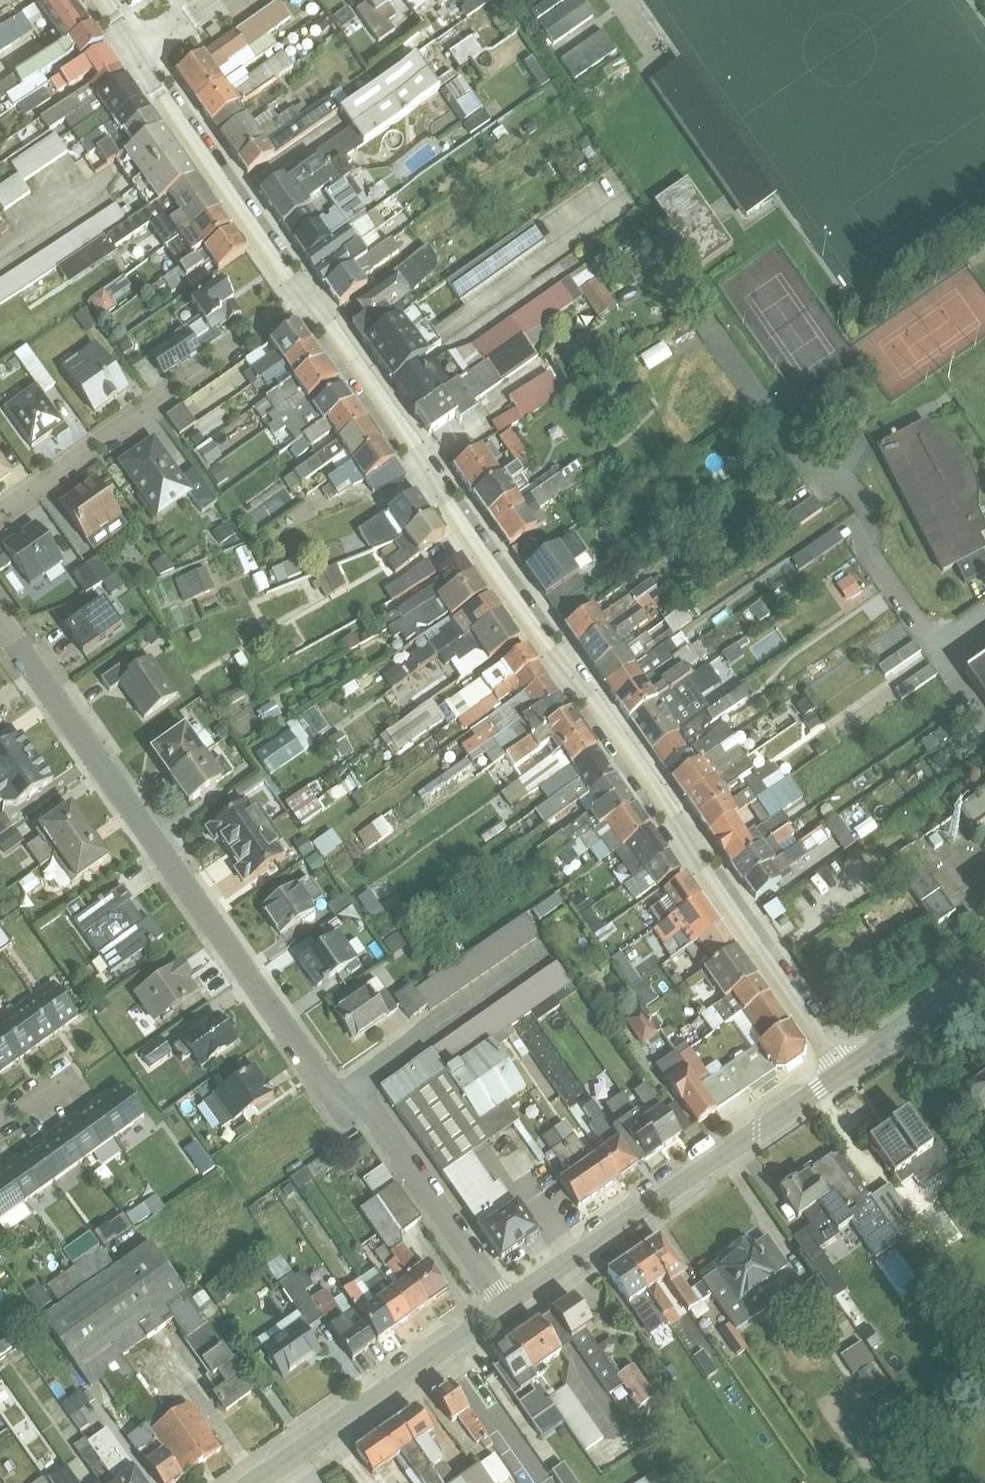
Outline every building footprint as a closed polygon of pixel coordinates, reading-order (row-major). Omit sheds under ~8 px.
[(33,26),(46,18),(64,43),(91,26),(73,0),(41,0),(23,12),(33,26)] [(244,67),(279,44),(270,31),(290,17),(279,0),(278,0),(236,29),(227,35),(212,46),(209,48),(177,71),(197,100),(224,81),(244,67)] [(367,2),(357,9),(379,42),(396,30),(390,21),(398,16),(390,5),(397,0),(366,0),(367,2)] [(415,13),(436,0),(437,1),(439,0),(404,0),(415,13)] [(464,8),(461,10),(468,20),(494,0),(458,0),(464,8)] [(531,14),(537,23),(570,0),(551,0),(531,14)] [(539,24),(554,46),(594,18),(582,0),(574,0),(539,24)] [(347,7),(334,17),(342,28),(356,19),(347,7)] [(35,30),(33,26),(23,12),(0,26),(0,52),(35,30)] [(505,18),(497,23),(507,39),(516,33),(505,18)] [(64,43),(0,83),(0,99),(8,94),(14,105),(17,103),(44,86),(48,82),(42,73),(70,56),(76,64),(106,45),(91,26),(64,43)] [(463,29),(433,43),(437,51),(466,36),(463,29)] [(602,33),(560,62),(574,82),(616,54),(602,33)] [(477,35),(450,54),(460,69),(488,51),(477,35)] [(106,45),(76,64),(52,80),(53,81),(58,89),(66,84),(68,87),(81,79),(86,87),(119,66),(106,45)] [(224,81),(197,100),(213,122),(239,104),(295,66),(283,51),(249,75),(244,67),(224,81)] [(351,101),(341,109),(353,127),(363,143),(456,79),(451,71),(434,83),(416,57),(351,101)] [(533,58),(524,63),(533,77),(541,89),(550,82),(533,58)] [(681,58),(648,82),(744,220),(776,197),(681,58)] [(119,66),(86,87),(40,118),(47,127),(49,130),(62,121),(66,118),(80,109),(91,101),(126,76),(119,66)] [(80,109),(66,118),(74,130),(91,119),(135,88),(126,76),(91,101),(80,109)] [(461,79),(441,94),(461,124),(483,109),(461,79)] [(44,86),(17,103),(25,115),(51,97),(44,86)] [(310,109),(238,159),(248,173),(341,109),(351,101),(341,86),(331,94),(310,109)] [(91,119),(74,130),(79,137),(82,141),(143,100),(135,88),(91,119)] [(143,100),(82,141),(90,152),(97,148),(151,112),(143,100)] [(239,104),(213,122),(238,159),(310,109),(305,101),(296,108),(295,106),(280,117),(279,117),(272,108),(252,123),(239,104)] [(151,112),(97,148),(108,164),(117,158),(162,127),(151,112)] [(482,113),(463,127),(471,138),(490,123),(482,113)] [(584,137),(574,121),(531,151),(541,167),(584,137)] [(162,127),(117,158),(124,169),(150,206),(196,176),(169,137),(162,127)] [(363,143),(353,127),(339,137),(260,191),(283,224),(351,178),(355,176),(353,174),(346,164),(351,160),(348,154),(363,143)] [(0,186),(0,201),(5,208),(32,191),(24,180),(68,150),(56,132),(13,162),(17,168),(20,173),(14,176),(0,186)] [(589,137),(578,144),(584,152),(582,153),(588,162),(600,153),(589,137)] [(524,150),(497,169),(510,186),(536,167),(524,150)] [(129,220),(107,234),(114,243),(136,228),(138,231),(152,223),(167,246),(193,228),(219,210),(196,176),(150,206),(137,215),(129,220)] [(351,178),(283,224),(306,256),(367,214),(355,198),(362,193),(351,178)] [(687,181),(654,203),(700,269),(732,246),(687,181)] [(122,209),(117,202),(0,278),(0,304),(107,234),(129,220),(122,209)] [(122,209),(129,220),(137,215),(130,204),(122,209)] [(367,214),(376,227),(382,224),(386,221),(376,208),(367,214)] [(193,228),(167,246),(174,257),(180,266),(233,230),(219,210),(193,228)] [(367,214),(306,256),(316,271),(375,230),(377,229),(376,227),(367,214)] [(531,222),(446,282),(460,301),(544,242),(532,225),(531,222)] [(377,229),(375,230),(385,244),(392,238),(383,225),(382,224),(376,227),(377,229)] [(233,230),(180,266),(156,284),(159,288),(167,282),(173,290),(189,278),(187,275),(199,267),(201,269),(213,261),(219,269),(246,250),(233,230)] [(375,230),(316,271),(326,285),(385,244),(375,230)] [(385,244),(326,285),(340,304),(368,284),(362,277),(399,250),(392,238),(385,244)] [(407,311),(415,306),(417,305),(410,295),(434,275),(436,273),(438,270),(438,266),(438,262),(428,248),(389,275),(391,278),(357,302),(367,315),(354,324),(358,330),(365,341),(407,311)] [(560,284),(574,303),(584,296),(581,291),(597,280),(586,265),(560,284)] [(124,274),(89,299),(102,316),(117,305),(112,299),(132,285),(125,276),(124,274)] [(581,291),(584,296),(599,318),(616,305),(597,280),(581,291)] [(200,315),(184,326),(175,332),(177,336),(152,353),(165,373),(199,350),(199,351),(221,336),(216,328),(241,310),(221,281),(191,301),(200,315)] [(511,319),(524,337),(559,313),(574,303),(560,284),(547,293),(511,319)] [(200,315),(191,301),(175,313),(184,326),(200,315)] [(86,305),(75,313),(87,330),(99,322),(86,305)] [(407,311),(365,341),(383,366),(392,380),(418,362),(428,356),(441,345),(433,334),(415,306),(407,311)] [(493,358),(415,413),(430,434),(456,416),(461,423),(471,416),(476,410),(475,402),(538,357),(532,349),(568,324),(559,313),(524,337),(506,350),(493,358)] [(418,362),(392,380),(399,389),(415,413),(493,358),(506,350),(524,337),(511,319),(481,341),(471,347),(449,355),(434,365),(428,356),(418,362)] [(253,383),(311,342),(297,322),(294,325),(271,341),(277,350),(267,357),(261,348),(246,358),(252,368),(245,373),(252,384),(253,383)] [(123,338),(121,344),(125,349),(131,350),(135,346),(137,341),(134,336),(128,335),(123,338)] [(96,340),(61,365),(95,410),(128,386),(96,340)] [(311,342),(253,383),(258,391),(267,384),(268,387),(291,371),(296,378),(323,359),(311,342)] [(664,342),(641,357),(650,372),(673,357),(664,342)] [(36,384),(3,407),(32,446),(53,431),(58,437),(69,429),(43,392),(56,383),(27,344),(15,352),(36,384)] [(323,359),(296,378),(255,406),(263,418),(269,414),(275,422),(336,378),(323,359)] [(517,409),(492,423),(499,435),(564,394),(551,373),(510,398),(517,409)] [(336,378),(275,422),(268,426),(274,435),(286,427),(296,441),(353,401),(336,378)] [(353,401),(296,441),(291,445),(294,448),(291,449),(296,458),(312,447),(312,445),(334,429),(341,438),(366,421),(353,401)] [(183,403),(166,414),(180,434),(197,423),(183,403)] [(366,421),(341,438),(285,478),(292,489),(302,482),(333,461),(339,471),(381,442),(366,421)] [(878,448),(943,572),(955,566),(965,584),(984,574),(984,556),(983,553),(984,552),(984,545),(980,537),(984,534),(984,522),(977,508),(977,505),(978,502),(978,499),(978,496),(978,493),(977,490),(977,487),(976,484),(976,481),(975,478),(974,475),(973,472),(972,469),(970,466),(969,463),(967,461),(966,458),(964,455),(962,453),(960,451),(956,446),(950,441),(944,437),(934,431),(929,422),(878,448)] [(510,452),(521,445),(511,431),(500,439),(510,452)] [(155,435),(118,460),(158,517),(191,494),(203,511),(218,501),(195,469),(184,477),(155,435)] [(211,437),(194,449),(206,470),(224,457),(211,437)] [(381,442),(339,471),(328,479),(330,482),(322,487),(323,488),(317,492),(323,501),(327,501),(338,494),(339,495),(364,478),(374,492),(406,478),(394,461),(394,460),(381,442)] [(464,483),(502,458),(492,443),(483,448),(454,468),(464,483)] [(520,466),(528,461),(530,459),(521,445),(510,452),(520,466)] [(14,471),(0,452),(0,482),(14,471)] [(249,463),(255,474),(272,465),(266,454),(249,463)] [(502,458),(464,483),(475,498),(511,472),(502,458)] [(511,472),(475,498),(487,516),(529,487),(522,477),(534,469),(528,461),(520,466),(511,472)] [(529,487),(487,516),(497,529),(584,469),(580,462),(562,474),(559,467),(529,487)] [(584,469),(497,529),(509,548),(547,522),(539,510),(589,476),(584,469)] [(95,477),(61,501),(87,541),(89,540),(95,549),(128,525),(122,517),(122,516),(95,477)] [(430,517),(432,516),(431,514),(416,492),(358,530),(371,550),(395,540),(430,517)] [(813,498),(786,516),(795,530),(823,510),(813,498)] [(430,517),(395,540),(401,551),(388,560),(396,572),(434,547),(432,544),(446,534),(432,516),(430,517)] [(16,535),(3,544),(31,583),(64,560),(36,521),(22,531),(24,534),(18,538),(16,535)] [(225,522),(213,532),(222,543),(234,533),(225,522)] [(807,552),(797,559),(804,568),(813,561),(843,540),(835,529),(805,550),(807,552)] [(544,557),(525,570),(535,584),(536,584),(566,627),(587,612),(595,607),(583,592),(587,589),(585,586),(578,576),(580,575),(573,565),(588,555),(575,536),(544,557)] [(525,570),(544,557),(530,538),(512,550),(525,570)] [(249,543),(235,548),(244,571),(258,566),(249,543)] [(0,555),(0,569),(0,570),(12,562),(5,552),(0,555)] [(85,564),(100,584),(113,575),(98,555),(85,564)] [(165,555),(151,564),(159,576),(174,569),(170,562),(165,555)] [(297,557),(273,566),(278,581),(301,570),(297,557)] [(393,624),(473,574),(462,557),(439,574),(441,578),(436,582),(438,585),(388,616),(393,624)] [(427,562),(386,588),(393,600),(436,576),(427,562)] [(100,584),(85,564),(72,573),(86,592),(100,584)] [(319,579),(313,581),(316,589),(322,586),(326,596),(347,585),(337,564),(316,572),(319,579)] [(207,566),(176,577),(185,600),(216,588),(207,566)] [(231,592),(242,588),(237,573),(226,577),(231,592)] [(451,617),(487,593),(473,574),(393,624),(389,627),(395,637),(402,633),(407,641),(416,635),(417,626),(429,628),(449,614),(451,617)] [(587,612),(566,627),(565,628),(579,647),(638,607),(635,603),(656,589),(665,582),(662,576),(629,597),(623,587),(595,607),(587,612)] [(851,576),(837,585),(849,603),(862,594),(851,576)] [(638,607),(579,647),(595,670),(624,650),(635,642),(630,635),(647,622),(641,612),(662,597),(656,589),(635,603),(638,607)] [(487,593),(451,617),(423,635),(428,642),(411,656),(413,659),(401,667),(399,663),(383,674),(392,686),(410,674),(438,655),(501,613),(487,593)] [(716,593),(699,605),(705,613),(722,601),(716,593)] [(104,599),(65,626),(83,652),(122,625),(104,599)] [(751,600),(741,606),(750,620),(760,613),(751,600)] [(635,642),(624,650),(636,666),(651,656),(677,638),(675,635),(693,623),(687,615),(695,609),(691,604),(665,622),(671,631),(653,645),(647,634),(635,642)] [(501,613),(438,655),(447,667),(452,663),(462,678),(520,639),(501,613)] [(729,644),(733,648),(742,640),(752,652),(773,633),(759,617),(729,644)] [(159,623),(144,633),(152,646),(164,637),(163,635),(166,633),(159,623)] [(355,632),(343,639),(349,649),(361,642),(355,632)] [(636,666),(607,687),(616,700),(655,673),(673,660),(691,648),(682,634),(677,638),(651,656),(636,666)] [(630,719),(695,674),(690,668),(709,655),(699,642),(673,660),(680,670),(661,682),(655,673),(616,700),(630,719)] [(915,642),(879,668),(885,678),(921,652),(915,643),(915,642)] [(805,688),(832,713),(872,672),(845,646),(805,688)] [(514,680),(537,664),(535,661),(526,649),(504,664),(446,704),(440,709),(449,721),(451,724),(456,720),(478,705),(514,680)] [(624,650),(595,670),(607,687),(636,666),(624,650)] [(124,661),(101,678),(110,690),(120,682),(145,717),(178,693),(152,655),(129,668),(124,661)] [(965,673),(984,702),(984,659),(965,673)] [(514,680),(478,705),(486,716),(495,710),(497,714),(504,709),(503,708),(501,705),(500,705),(499,703),(519,689),(524,695),(547,679),(537,664),(514,680)] [(695,674),(630,719),(652,752),(712,711),(701,696),(721,683),(709,665),(707,666),(695,674)] [(930,666),(894,690),(901,701),(938,676),(930,666)] [(504,709),(497,714),(472,732),(475,737),(463,746),(468,755),(559,696),(547,679),(524,695),(504,709)] [(355,680),(341,689),(347,697),(361,688),(355,680)] [(241,686),(226,694),(230,704),(247,695),(241,686)] [(712,711),(652,752),(664,769),(709,737),(704,730),(754,697),(747,687),(712,711)] [(559,696),(468,755),(473,763),(487,754),(494,764),(506,755),(570,712),(569,710),(559,696)] [(262,709),(258,710),(266,724),(269,722),(269,721),(282,713),(274,700),(262,708),(262,709)] [(433,700),(381,735),(395,755),(398,753),(400,755),(414,746),(412,744),(446,720),(433,700)] [(806,718),(814,713),(816,712),(807,700),(798,706),(806,718)] [(291,729),(257,753),(271,773),(314,744),(311,739),(318,735),(318,734),(328,726),(314,706),(288,724),(291,729)] [(570,712),(506,755),(514,768),(515,769),(549,746),(556,756),(586,735),(570,712)] [(814,713),(806,718),(803,721),(811,731),(821,724),(814,713)] [(222,722),(213,729),(220,740),(230,734),(222,722)] [(171,776),(206,752),(216,746),(206,731),(196,737),(187,725),(152,750),(171,776)] [(709,737),(664,769),(673,781),(734,739),(726,726),(709,737)] [(342,731),(330,738),(342,757),(354,749),(342,731)] [(37,755),(21,732),(0,747),(0,781),(37,755)] [(734,739),(673,781),(687,801),(747,760),(748,759),(741,749),(745,746),(746,743),(747,742),(747,739),(746,738),(745,736),(744,735),(741,734),(740,735),(734,739)] [(586,735),(556,756),(523,780),(512,787),(502,795),(511,808),(532,793),(571,766),(596,749),(586,735)] [(596,749),(571,766),(580,780),(605,762),(596,749)] [(206,752),(171,776),(189,802),(201,794),(216,783),(233,771),(223,756),(213,762),(206,752)] [(0,781),(0,797),(4,802),(16,804),(53,778),(37,755),(0,781)] [(466,760),(419,795),(423,801),(444,785),(470,766),(466,760)] [(747,760),(687,801),(698,818),(730,795),(726,789),(728,789),(731,790),(738,786),(738,781),(739,781),(743,786),(754,779),(749,773),(754,770),(747,760)] [(605,762),(580,780),(541,807),(535,811),(544,824),(580,800),(615,776),(605,762)] [(751,806),(786,781),(775,765),(754,779),(743,786),(739,790),(742,795),(734,801),(730,795),(698,818),(710,834),(734,817),(751,806)] [(249,782),(235,791),(241,798),(265,782),(259,775),(249,782)] [(333,789),(319,799),(327,810),(332,807),(363,785),(356,775),(334,790),(333,789)] [(615,776),(580,800),(580,803),(589,815),(537,850),(544,862),(548,859),(550,858),(556,854),(571,845),(634,804),(615,776)] [(786,781),(751,806),(753,809),(752,809),(763,826),(754,833),(748,837),(734,817),(710,834),(724,855),(733,867),(792,826),(783,813),(804,798),(791,778),(786,781)] [(975,781),(955,795),(946,802),(956,817),(958,815),(972,835),(984,825),(984,794),(975,781)] [(216,783),(201,794),(203,796),(218,786),(216,783)] [(308,786),(286,802),(302,825),(324,809),(308,786)] [(360,789),(351,797),(361,808),(370,802),(360,789)] [(230,851),(272,822),(260,805),(255,808),(249,799),(207,828),(215,840),(220,836),(230,851)] [(53,857),(90,830),(71,804),(36,830),(41,837),(28,845),(42,865),(53,857)] [(634,804),(571,845),(579,859),(588,853),(587,851),(589,850),(600,864),(616,853),(651,829),(634,804)] [(0,815),(0,835),(1,835),(13,826),(3,812),(0,815)] [(387,814),(358,833),(369,848),(397,829),(387,814)] [(839,818),(826,826),(845,854),(851,849),(858,845),(839,818)] [(792,826),(733,867),(744,883),(785,855),(779,847),(795,836),(794,834),(806,825),(802,819),(792,826)] [(477,841),(498,830),(494,820),(472,832),(477,841)] [(272,822),(230,851),(241,866),(236,869),(244,881),(285,852),(280,844),(285,840),(272,822)] [(0,837),(0,845),(6,854),(25,840),(15,827),(0,837)] [(955,827),(944,835),(952,847),(963,840),(955,827)] [(332,829),(313,842),(324,857),(343,843),(332,829)] [(651,829),(616,853),(635,879),(670,855),(653,831),(651,829)] [(90,830),(53,857),(62,869),(55,873),(55,880),(60,887),(65,888),(108,857),(90,830)] [(785,855),(744,883),(755,900),(781,882),(778,877),(790,869),(809,856),(807,854),(828,839),(822,830),(785,855)] [(305,836),(295,843),(304,858),(315,850),(311,844),(305,836)] [(937,836),(929,841),(936,851),(943,845),(937,836)] [(911,847),(891,861),(936,927),(956,913),(911,847)] [(556,854),(550,858),(558,869),(564,865),(566,868),(578,859),(572,849),(560,858),(556,854)] [(317,854),(306,861),(315,872),(325,865),(317,854)] [(670,855),(635,879),(624,886),(635,901),(656,886),(657,888),(681,871),(670,855)] [(778,877),(781,882),(794,874),(790,869),(778,877)] [(33,873),(19,882),(28,894),(41,885),(33,873)] [(309,875),(262,907),(281,934),(302,919),(304,922),(316,914),(314,912),(317,910),(313,904),(323,897),(309,875)] [(660,926),(700,899),(685,877),(664,892),(669,900),(663,904),(662,903),(650,911),(660,926)] [(80,898),(66,908),(112,972),(164,936),(151,917),(144,922),(130,901),(133,899),(123,885),(103,900),(101,898),(98,901),(99,902),(88,910),(80,898)] [(371,889),(360,896),(368,908),(371,913),(364,918),(370,926),(377,921),(376,920),(387,912),(371,889)] [(344,893),(326,905),(333,915),(351,903),(344,893)] [(556,895),(534,911),(540,921),(562,906),(556,895)] [(700,899),(660,926),(654,931),(664,945),(674,938),(683,952),(686,949),(719,927),(700,899)] [(776,903),(765,911),(773,922),(784,914),(776,903)] [(595,937),(604,931),(590,911),(581,916),(595,937)] [(391,912),(376,923),(385,935),(399,925),(400,924),(391,912)] [(961,922),(980,951),(984,947),(984,933),(972,914),(961,922)] [(416,991),(427,1008),(430,1012),(540,936),(526,915),(450,967),(416,991)] [(604,931),(595,937),(601,945),(616,934),(615,933),(616,930),(612,925),(604,931)] [(1,950),(12,943),(0,926),(0,949),(1,950)] [(719,927),(686,949),(702,974),(736,950),(719,927)] [(331,938),(317,948),(299,960),(317,986),(349,965),(353,971),(361,965),(358,960),(360,958),(358,956),(367,951),(359,938),(350,944),(340,931),(331,938)] [(400,931),(384,941),(394,955),(409,945),(400,931)] [(317,948),(331,938),(328,934),(318,940),(317,948)] [(736,950),(702,974),(685,985),(691,991),(706,981),(713,992),(716,990),(722,1000),(725,998),(726,1000),(756,979),(736,950)] [(622,954),(611,960),(630,988),(641,981),(622,954)] [(182,962),(135,995),(154,1021),(160,1016),(163,1019),(174,1011),(172,1008),(196,991),(186,977),(190,974),(182,962)] [(446,1073),(491,1041),(511,1027),(531,1014),(554,998),(574,984),(557,963),(431,1052),(446,1073)] [(369,989),(336,1013),(354,1039),(398,1008),(377,978),(366,985),(369,989)] [(756,979),(726,1000),(702,1017),(714,1034),(733,1021),(768,996),(756,979)] [(35,998),(59,1030),(79,1016),(55,983),(35,998)] [(574,984),(554,998),(559,1005),(579,991),(574,984)] [(427,1008),(416,991),(411,985),(395,996),(411,1020),(427,1008)] [(638,999),(645,1009),(664,997),(658,988),(638,999)] [(753,1050),(759,1046),(760,1045),(788,1026),(768,996),(733,1021),(753,1050)] [(16,1011),(39,1044),(59,1030),(35,998),(16,1011)] [(554,998),(531,1014),(537,1020),(559,1005),(554,998)] [(647,1011),(645,1009),(643,1010),(642,1009),(625,1021),(642,1045),(660,1031),(647,1011)] [(20,1058),(39,1044),(16,1011),(0,1023),(0,1030),(20,1058)] [(219,1014),(173,1047),(183,1061),(193,1055),(202,1068),(211,1062),(210,1060),(237,1041),(219,1014)] [(759,1046),(775,1071),(784,1071),(801,1059),(803,1048),(788,1026),(760,1045),(759,1046)] [(491,1041),(501,1055),(508,1050),(503,1043),(510,1039),(522,1058),(529,1053),(511,1027),(491,1041)] [(0,1072),(20,1058),(0,1030),(0,1072)] [(162,1037),(141,1053),(152,1067),(173,1052),(162,1037)] [(679,1058),(690,1050),(682,1039),(672,1047),(679,1058)] [(446,1073),(431,1052),(381,1087),(486,1237),(501,1259),(527,1240),(529,1242),(539,1235),(518,1204),(515,1205),(499,1182),(494,1186),(473,1155),(515,1127),(519,1124),(510,1111),(506,1105),(516,1097),(526,1091),(501,1055),(491,1041),(446,1073)] [(700,1087),(716,1111),(738,1096),(752,1087),(755,1088),(759,1086),(759,1082),(775,1071),(759,1046),(753,1050),(745,1056),(736,1062),(723,1071),(700,1087)] [(679,1058),(700,1087),(723,1071),(718,1063),(706,1071),(691,1049),(690,1050),(679,1058)] [(700,1087),(679,1058),(675,1053),(657,1067),(682,1105),(683,1104),(698,1124),(716,1111),(700,1087)] [(736,1062),(745,1056),(741,1054),(735,1058),(736,1062)] [(255,1067),(204,1103),(222,1129),(274,1093),(273,1092),(255,1067)] [(965,1090),(967,1093),(968,1092),(984,1119),(972,1126),(983,1142),(984,1141),(984,1077),(965,1090)] [(93,1108),(115,1139),(146,1117),(124,1086),(110,1095),(109,1093),(102,1098),(91,1106),(93,1108)] [(642,1123),(661,1150),(680,1136),(663,1111),(645,1086),(635,1093),(651,1116),(642,1123)] [(612,1130),(638,1167),(646,1161),(661,1150),(642,1123),(622,1095),(606,1107),(619,1125),(612,1130)] [(506,1105),(510,1111),(521,1103),(516,1097),(506,1105)] [(600,1153),(618,1180),(638,1167),(612,1130),(593,1103),(583,1110),(593,1124),(590,1126),(606,1149),(600,1153)] [(663,1111),(680,1136),(692,1128),(674,1103),(663,1111)] [(61,1127),(86,1160),(115,1139),(93,1108),(80,1117),(79,1114),(72,1119),(61,1127)] [(891,1126),(869,1142),(886,1166),(885,1169),(889,1174),(892,1174),(900,1186),(913,1177),(919,1186),(954,1161),(940,1142),(930,1149),(906,1116),(903,1118),(900,1118),(895,1121),(894,1124),(891,1126)] [(554,1131),(598,1194),(618,1180),(600,1153),(588,1162),(584,1156),(587,1154),(566,1123),(554,1131)] [(519,1124),(515,1127),(540,1163),(546,1159),(519,1124)] [(33,1149),(56,1182),(86,1160),(61,1127),(44,1137),(45,1140),(33,1149)] [(598,1194),(554,1131),(543,1138),(552,1153),(554,1152),(565,1169),(568,1167),(572,1173),(559,1181),(578,1208),(598,1194)] [(363,1137),(352,1145),(362,1159),(373,1151),(363,1137)] [(189,1140),(176,1149),(194,1176),(207,1167),(189,1140)] [(1,1168),(26,1203),(56,1182),(33,1149),(21,1158),(18,1156),(1,1168)] [(308,1167),(315,1177),(327,1169),(328,1170),(335,1166),(326,1154),(308,1167)] [(796,1181),(795,1182),(792,1184),(790,1184),(789,1184),(788,1184),(787,1185),(786,1186),(785,1186),(785,1187),(784,1189),(783,1190),(780,1192),(784,1199),(783,1200),(797,1221),(804,1216),(812,1227),(794,1239),(835,1300),(848,1292),(820,1250),(841,1236),(839,1233),(851,1224),(876,1260),(898,1243),(838,1154),(833,1158),(831,1156),(813,1169),(812,1169),(814,1171),(797,1183),(796,1181)] [(291,1179),(308,1167),(301,1160),(287,1170),(291,1179)] [(812,1169),(813,1169),(810,1164),(792,1177),(795,1182),(796,1181),(797,1183),(814,1171),(812,1169)] [(386,1245),(427,1306),(447,1293),(427,1265),(420,1270),(403,1245),(402,1234),(421,1221),(383,1165),(364,1179),(377,1198),(360,1209),(383,1241),(386,1245)] [(308,1167),(291,1179),(298,1189),(315,1177),(308,1167)] [(1,1168),(0,1169),(0,1227),(5,1233),(23,1220),(31,1214),(25,1204),(26,1203),(1,1168)] [(157,1195),(127,1215),(135,1226),(152,1214),(154,1216),(166,1208),(157,1195)] [(931,1235),(946,1231),(941,1210),(927,1214),(931,1235)] [(31,1214),(23,1220),(35,1232),(42,1226),(32,1213),(31,1214)] [(117,1216),(93,1226),(98,1238),(123,1228),(117,1216)] [(90,1231),(63,1249),(73,1262),(99,1244),(90,1231)] [(645,1249),(666,1280),(689,1313),(700,1305),(699,1303),(691,1292),(682,1279),(686,1277),(682,1271),(683,1268),(679,1262),(676,1262),(660,1239),(645,1249)] [(703,1283),(711,1295),(730,1323),(737,1333),(773,1308),(760,1290),(779,1278),(777,1276),(788,1269),(767,1239),(750,1250),(745,1244),(731,1254),(735,1261),(703,1283)] [(146,1424),(182,1477),(222,1449),(191,1403),(165,1420),(122,1357),(174,1320),(186,1338),(184,1339),(209,1374),(206,1376),(218,1392),(215,1394),(227,1411),(251,1393),(241,1379),(245,1376),(150,1242),(116,1265),(103,1246),(102,1247),(47,1284),(61,1304),(43,1316),(92,1386),(102,1379),(121,1407),(128,1402),(144,1425),(146,1424)] [(427,1306),(386,1245),(376,1252),(386,1267),(388,1266),(392,1272),(387,1275),(393,1285),(398,1281),(400,1285),(392,1290),(411,1318),(427,1306)] [(276,1248),(261,1258),(268,1268),(282,1258),(276,1248)] [(625,1263),(668,1326),(669,1327),(680,1319),(657,1286),(666,1280),(645,1249),(625,1263)] [(668,1326),(625,1263),(609,1274),(630,1305),(636,1301),(659,1333),(668,1326)] [(324,1318),(311,1300),(289,1267),(278,1275),(283,1282),(280,1284),(303,1318),(262,1346),(283,1377),(319,1352),(305,1332),(324,1318)] [(360,1279),(395,1329),(411,1318),(392,1290),(377,1268),(360,1279)] [(304,1269),(296,1274),(307,1291),(315,1285),(304,1269)] [(818,1277),(802,1288),(828,1326),(845,1316),(818,1277)] [(395,1329),(360,1279),(344,1290),(378,1340),(395,1329)] [(38,1282),(26,1292),(40,1312),(53,1302),(38,1282)] [(691,1292),(699,1303),(711,1295),(703,1283),(691,1292)] [(218,1285),(214,1291),(217,1293),(215,1296),(224,1303),(233,1292),(223,1285),(221,1288),(218,1285)] [(311,1300),(324,1318),(353,1360),(367,1351),(366,1349),(375,1343),(342,1294),(334,1299),(327,1289),(311,1300)] [(553,1313),(573,1343),(610,1395),(623,1387),(639,1409),(656,1398),(635,1367),(622,1375),(611,1359),(620,1352),(611,1340),(598,1349),(587,1332),(593,1327),(574,1299),(553,1313)] [(15,1324),(3,1306),(0,1308),(0,1336),(15,1324)] [(542,1320),(563,1351),(573,1343),(553,1313),(542,1320)] [(686,1345),(697,1338),(683,1318),(672,1325),(686,1345)] [(509,1343),(535,1381),(547,1373),(543,1366),(563,1351),(542,1320),(509,1343)] [(737,1333),(730,1323),(719,1330),(738,1356),(748,1349),(737,1333)] [(869,1325),(860,1332),(872,1349),(882,1343),(869,1325)] [(650,1327),(641,1333),(652,1349),(661,1344),(650,1327)] [(0,1344),(0,1357),(20,1344),(14,1335),(0,1344)] [(862,1342),(840,1357),(852,1375),(874,1360),(862,1342)] [(535,1381),(509,1343),(493,1354),(501,1365),(495,1369),(493,1367),(492,1368),(514,1398),(529,1387),(534,1394),(518,1405),(531,1424),(554,1408),(535,1381)] [(692,1347),(684,1354),(698,1373),(707,1367),(692,1347)] [(871,1365),(858,1374),(872,1395),(885,1387),(871,1365)] [(450,1385),(433,1396),(452,1424),(459,1420),(477,1446),(481,1443),(486,1451),(493,1446),(450,1385)] [(567,1387),(550,1399),(586,1451),(604,1439),(567,1387)] [(67,1389),(57,1396),(74,1420),(83,1412),(67,1389)] [(440,1482),(491,1482),(480,1467),(458,1482),(440,1456),(443,1453),(437,1445),(434,1447),(430,1442),(436,1438),(416,1408),(397,1421),(440,1482)] [(397,1458),(413,1482),(440,1482),(397,1421),(380,1433),(397,1458)] [(144,1425),(128,1437),(160,1482),(173,1482),(182,1477),(146,1424),(144,1425)] [(397,1458),(380,1433),(356,1450),(373,1474),(397,1458)] [(118,1482),(146,1482),(127,1457),(121,1461),(109,1459),(111,1451),(103,1449),(104,1444),(98,1436),(89,1442),(118,1482)] [(89,1442),(86,1438),(74,1446),(101,1482),(118,1482),(89,1442)] [(491,1482),(503,1482),(511,1477),(495,1456),(480,1467),(491,1482)] [(564,1462),(551,1471),(559,1482),(579,1482),(564,1462)] [(67,1466),(50,1478),(53,1482),(79,1482),(67,1466)] [(638,1482),(662,1482),(656,1475),(655,1472),(638,1482)]
